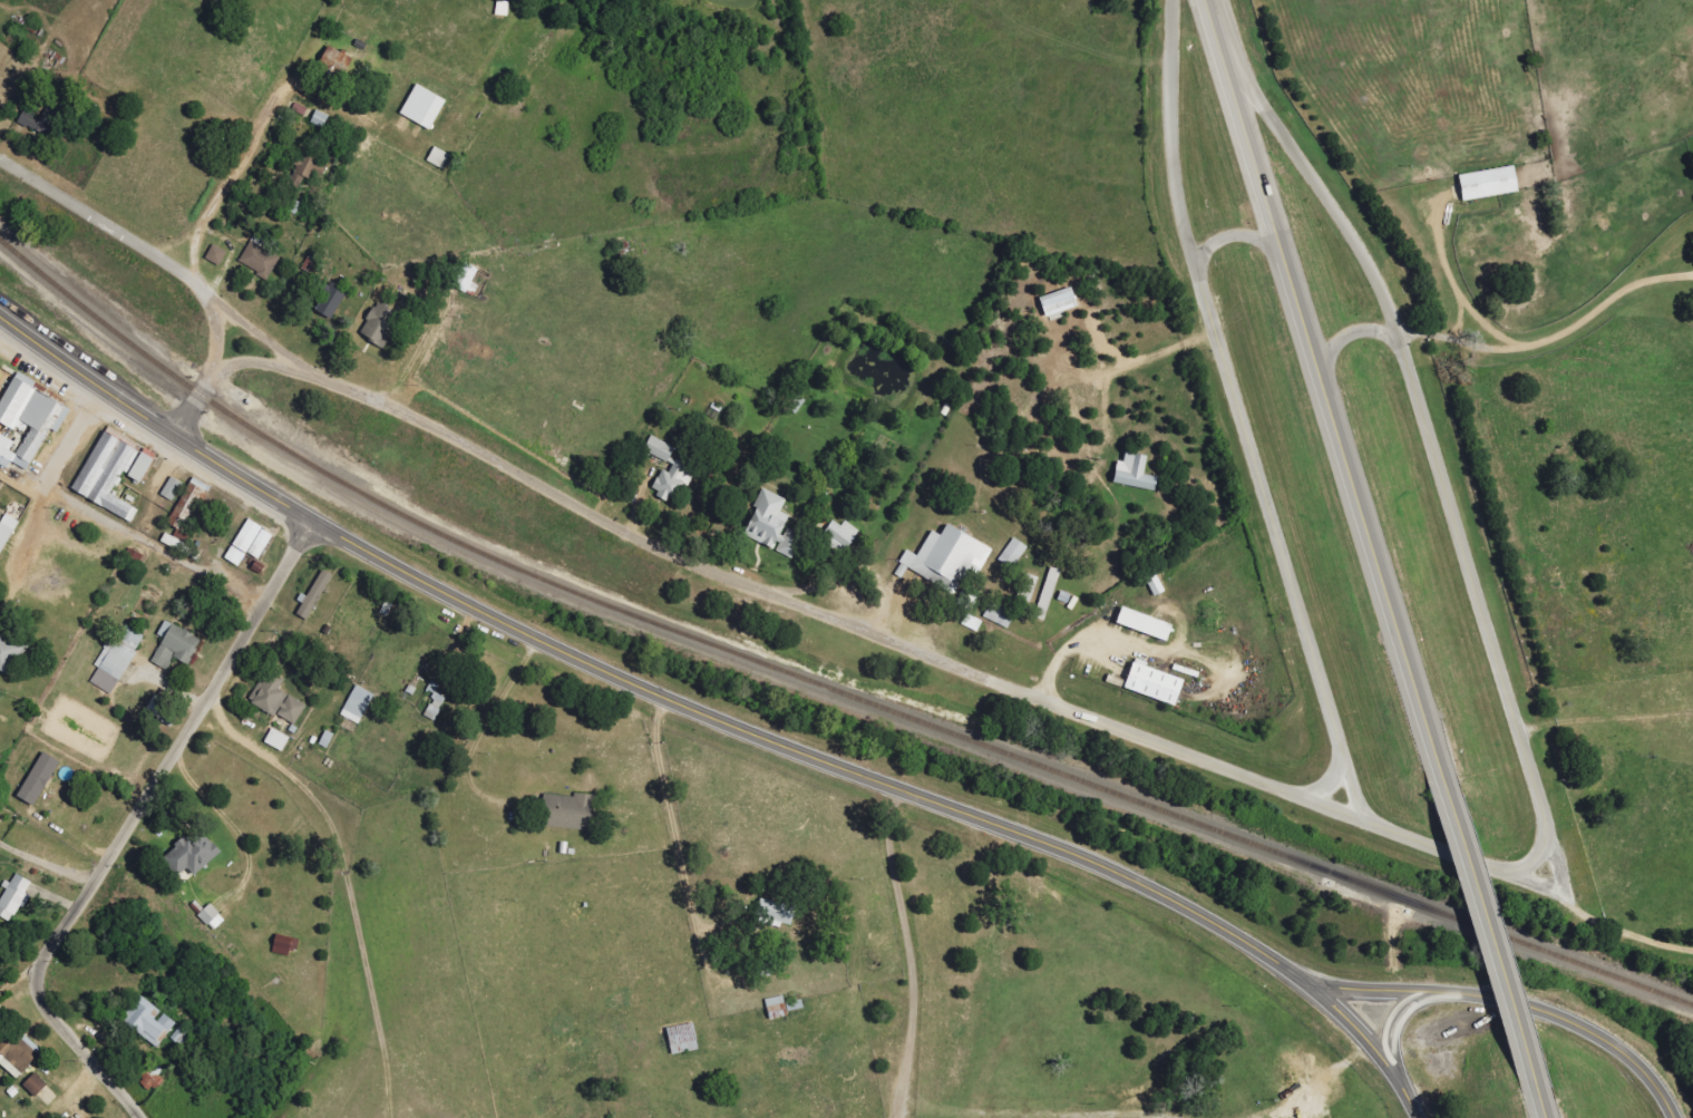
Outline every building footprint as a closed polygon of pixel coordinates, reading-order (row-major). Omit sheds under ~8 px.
[(355,56),(327,48),(322,67),(350,74),(355,56)] [(401,114),(431,131),(448,101),(418,84),(401,114)] [(19,123),(53,138),(64,112),(49,106),(43,118),(25,110),(19,123)] [(451,155),(434,148),(428,163),(445,170),(451,155)] [(313,173),(323,178),(329,166),(305,154),(293,179),(300,182),(303,177),(310,180),(313,173)] [(1521,194),(1517,168),(1461,176),(1465,202),(1521,194)] [(281,258),(262,248),(267,240),(256,234),(239,264),(269,280),(281,258)] [(220,266),(227,252),(214,245),(206,259),(220,266)] [(474,282),(480,269),(466,263),(455,286),(475,296),(480,285),(474,282)] [(319,311),(333,319),(347,295),(333,287),(319,311)] [(384,348),(402,315),(379,302),(360,335),(384,348)] [(16,378),(0,407),(0,422),(16,431),(21,421),(33,428),(18,454),(11,451),(16,442),(4,436),(0,443),(0,465),(9,470),(13,462),(29,471),(52,429),(59,433),(72,409),(16,378)] [(74,493),(134,522),(140,509),(112,496),(123,473),(143,483),(156,457),(103,432),(74,493)] [(644,452),(669,463),(676,448),(652,436),(644,452)] [(1156,493),(1160,478),(1146,475),(1149,457),(1128,452),(1125,463),(1119,462),(1115,484),(1156,493)] [(694,469),(676,461),(671,473),(663,470),(653,492),(678,504),(694,469)] [(174,502),(184,483),(172,477),(162,496),(174,502)] [(197,509),(196,508),(206,491),(192,483),(168,524),(183,533),(197,509)] [(788,499),(764,489),(745,536),(777,549),(776,552),(794,559),(804,536),(786,529),(792,516),(782,512),(788,499)] [(2,556),(21,522),(10,516),(0,533),(0,555),(2,556)] [(226,560),(240,567),(248,553),(260,560),(275,534),(248,519),(226,560)] [(845,521),(842,526),(834,521),(824,535),(847,551),(861,531),(845,521)] [(994,549),(949,524),(942,536),(933,531),(919,556),(908,550),(900,564),(956,594),(969,569),(980,575),(994,549)] [(1000,561),(1014,570),(1029,547),(1015,538),(1000,561)] [(1051,607),(1061,571),(1051,568),(1041,604),(1051,607)] [(333,576),(324,570),(299,614),(308,619),(333,576)] [(1170,639),(1174,623),(1122,610),(1118,627),(1170,639)] [(153,663),(167,670),(173,657),(190,666),(203,639),(166,621),(159,636),(165,639),(153,663)] [(146,638),(122,623),(96,667),(100,669),(91,683),(112,695),(146,638)] [(17,672),(17,642),(0,642),(0,672),(17,672)] [(1126,689),(1177,707),(1186,680),(1135,663),(1126,689)] [(308,706),(281,691),(286,682),(267,672),(250,702),(276,717),(277,715),(296,726),(308,706)] [(375,695),(357,686),(342,716),(360,725),(375,695)] [(447,699),(437,693),(425,716),(435,721),(447,699)] [(284,753),(291,738),(273,729),(266,744),(284,753)] [(61,762),(44,752),(19,797),(36,807),(61,762)] [(597,796),(575,794),(574,798),(548,795),(544,827),(593,832),(597,796)] [(195,876),(223,854),(203,829),(163,860),(178,879),(190,869),(195,876)] [(13,924),(30,895),(26,893),(32,883),(17,874),(9,887),(10,887),(0,903),(0,917),(13,924)] [(793,927),(797,908),(763,900),(759,920),(793,927)] [(227,921),(211,905),(199,916),(215,933),(227,921)] [(300,939),(277,937),(275,953),(298,955),(300,939)] [(164,1013),(142,996),(123,1021),(158,1047),(176,1023),(164,1013)] [(788,1017),(784,996),(766,1000),(771,1021),(788,1017)] [(43,1050),(28,1037),(21,1046),(37,1059),(43,1050)] [(36,1060),(12,1038),(0,1051),(0,1064),(18,1080),(36,1060)] [(165,1081),(159,1076),(160,1074),(151,1066),(138,1081),(153,1094),(165,1081)] [(24,1086),(36,1098),(49,1086),(37,1074),(24,1086)]
